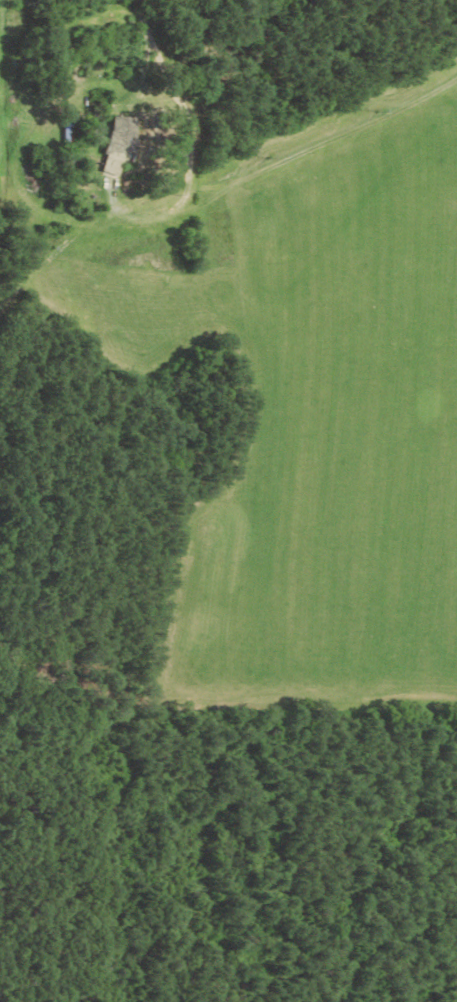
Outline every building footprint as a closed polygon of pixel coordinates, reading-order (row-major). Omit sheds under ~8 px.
[(111,158),(137,159),(139,117),(114,116),(111,158)]
